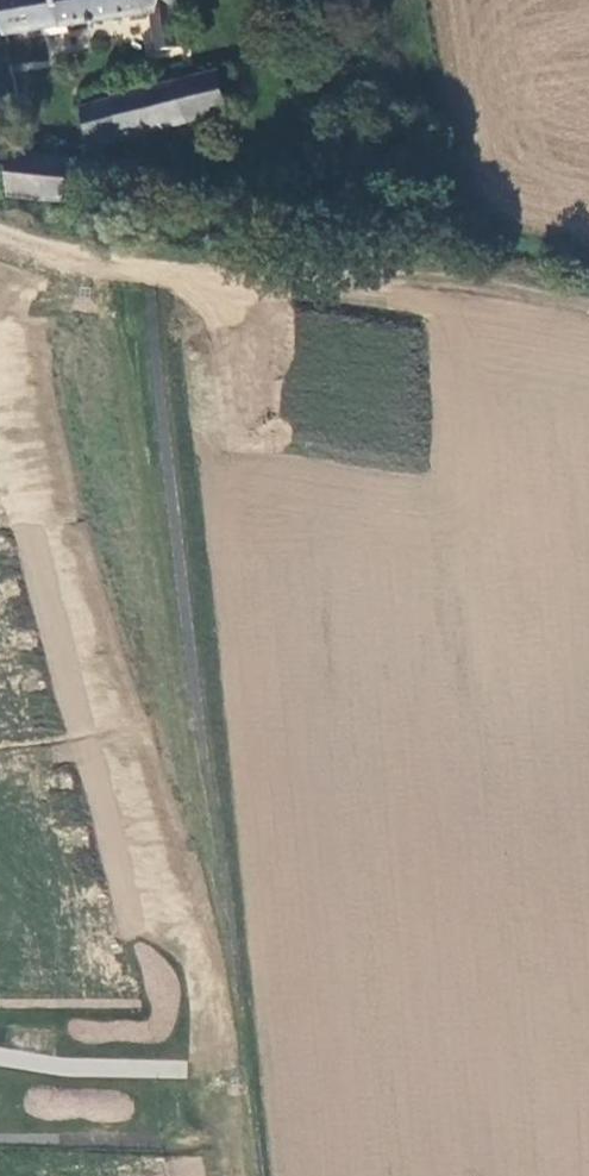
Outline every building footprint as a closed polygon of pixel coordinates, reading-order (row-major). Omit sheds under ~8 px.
[(5,35),(150,13),(156,49),(182,45),(175,0),(0,0),(5,35)] [(218,72),(181,81),(191,123),(227,113),(218,72)] [(191,123),(181,81),(80,107),(91,148),(191,123)] [(70,162),(12,155),(11,194),(66,200),(70,162)]
